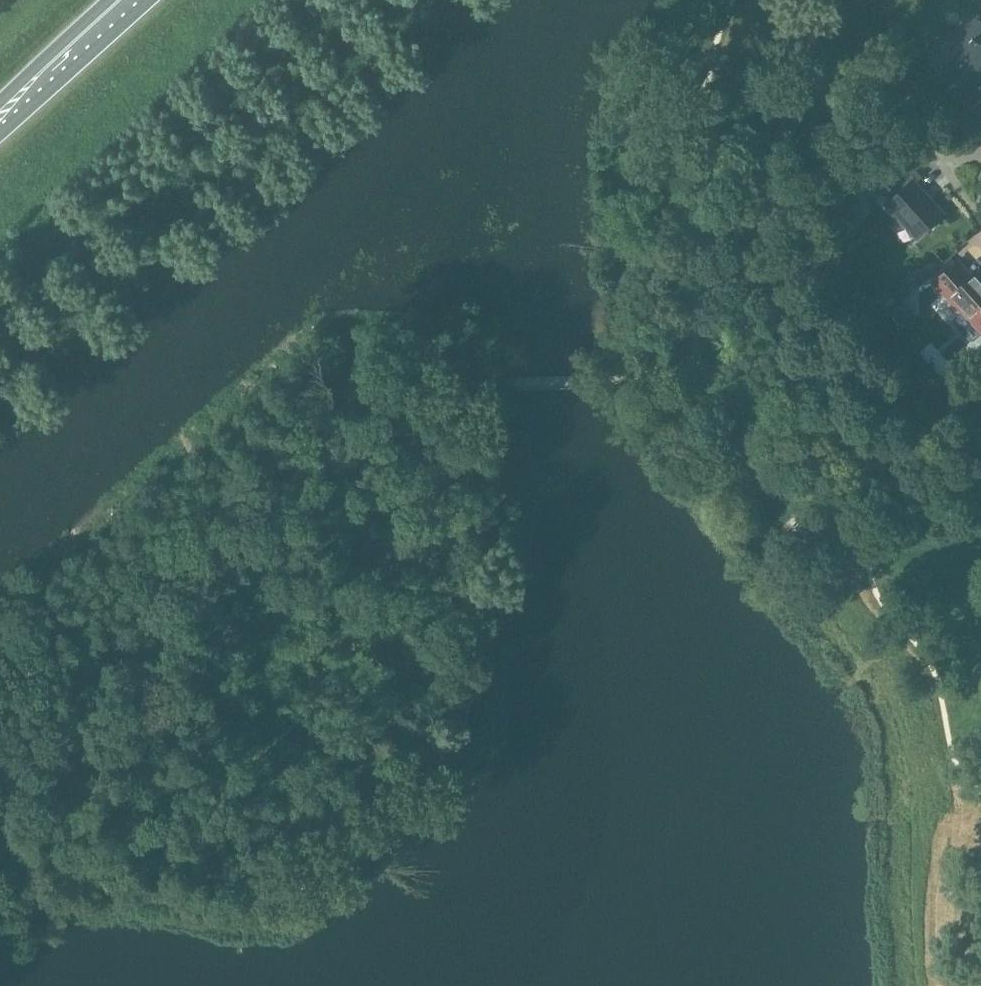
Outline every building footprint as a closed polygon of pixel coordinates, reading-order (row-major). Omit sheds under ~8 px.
[(936,68),(928,61),(927,62),(952,84),(951,85),(954,88),(950,92),(969,109),(980,95),(980,22),(971,13),(951,36),(959,43),(936,68)] [(922,177),(909,163),(880,190),(890,201),(886,204),(917,238),(944,214),(916,183),(922,177)] [(957,262),(935,281),(961,310),(962,309),(971,318),(963,324),(976,339),(980,335),(980,276),(977,272),(971,277),(957,262)]
